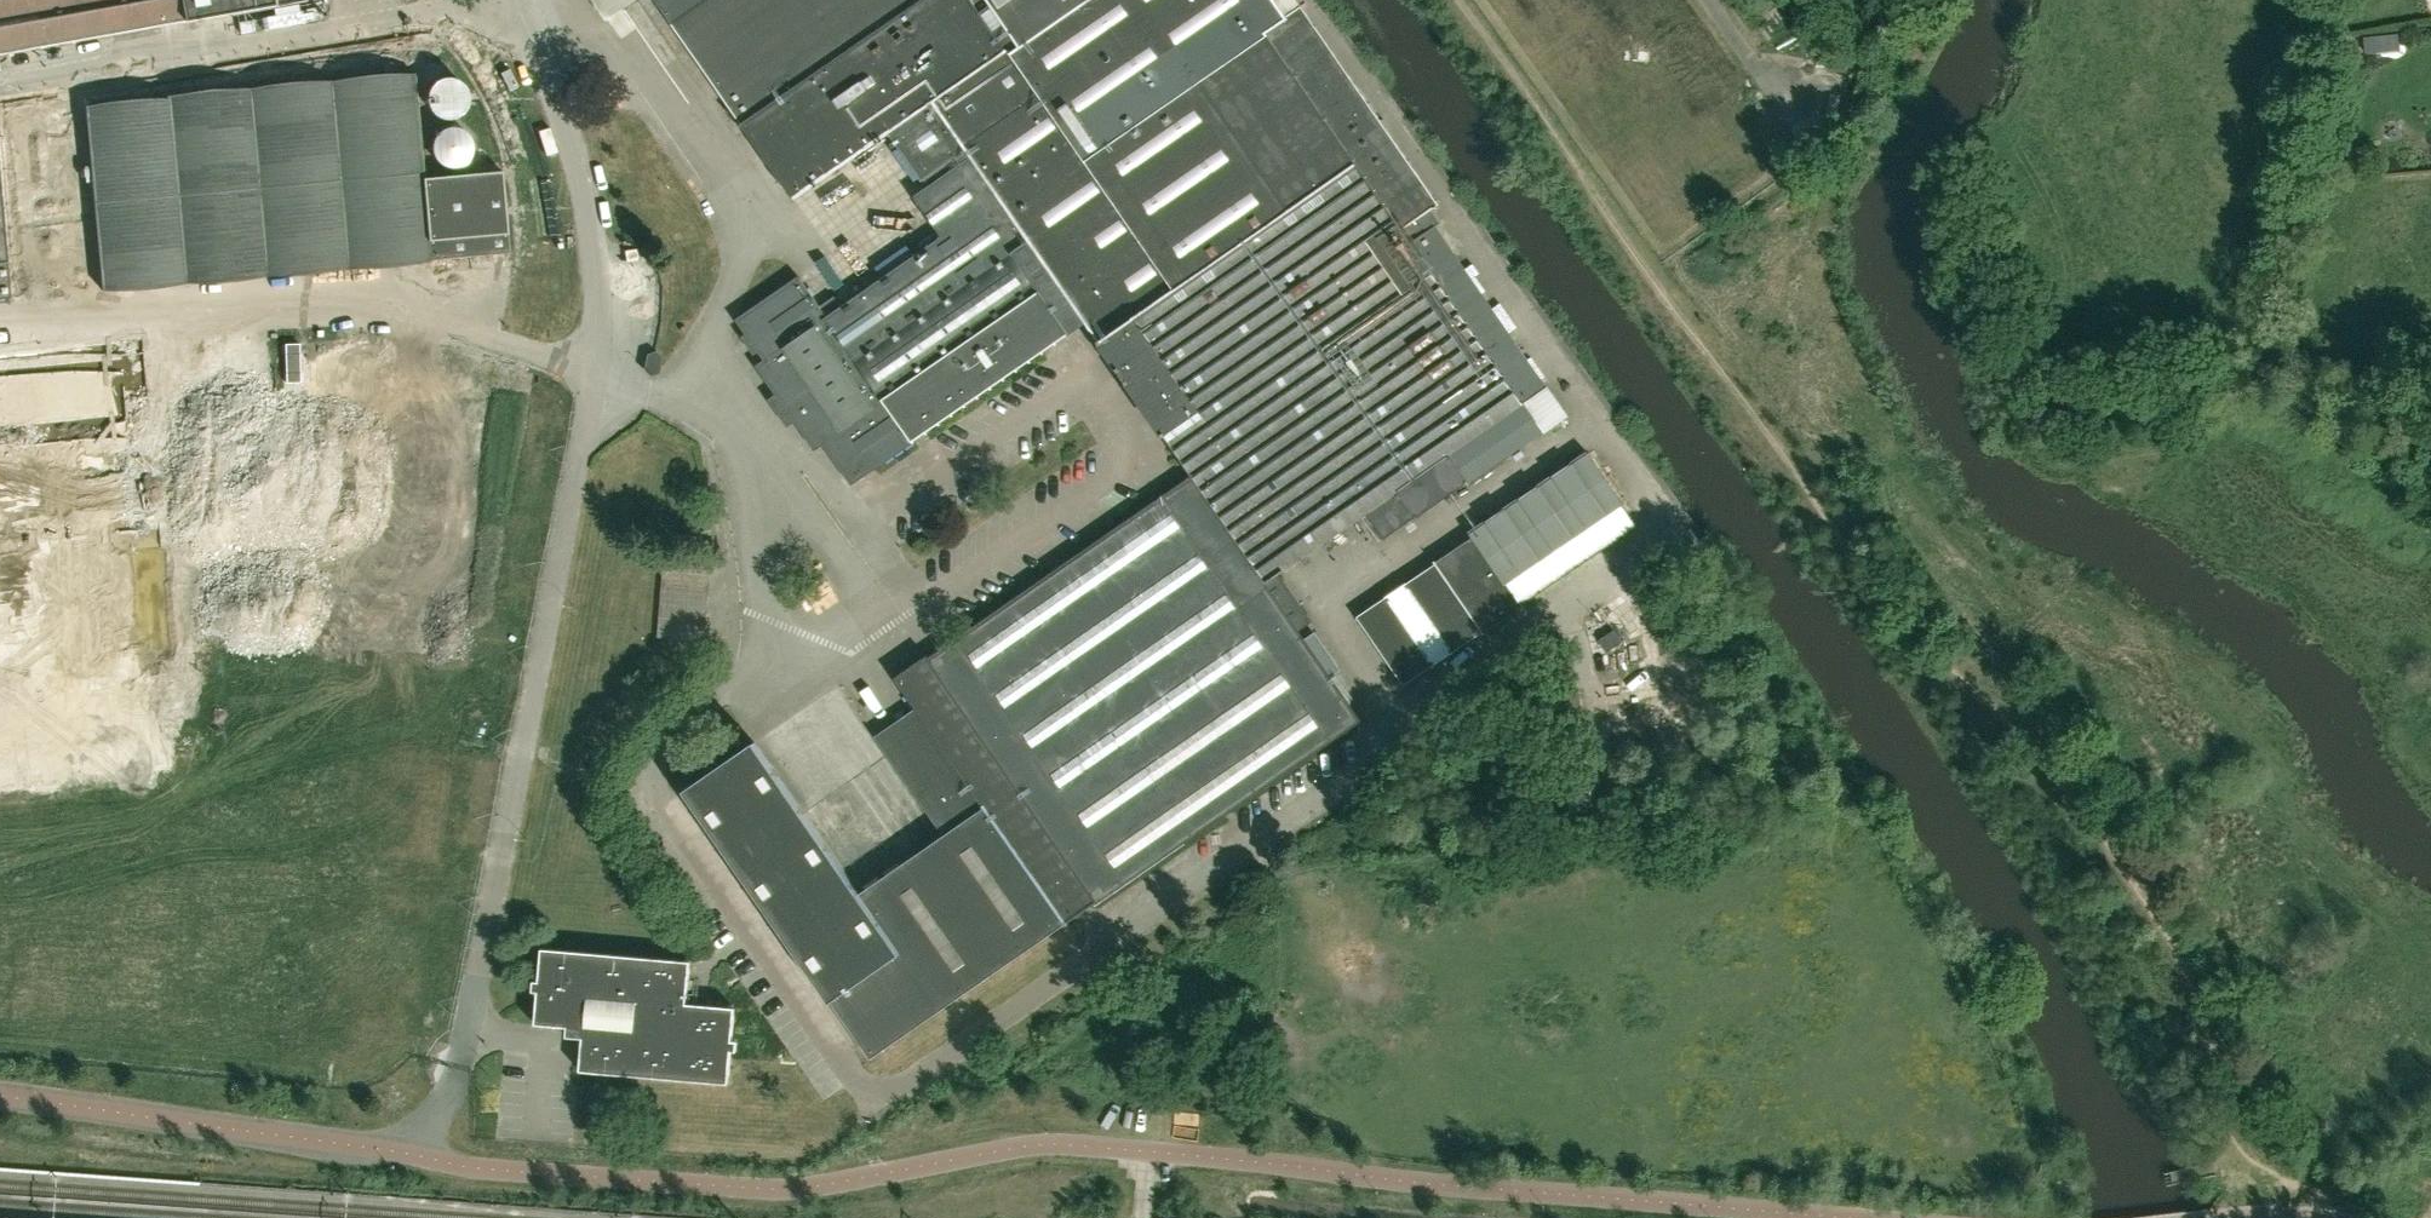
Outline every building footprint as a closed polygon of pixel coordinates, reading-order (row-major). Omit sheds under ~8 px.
[(297,1),(302,0),(0,0),(0,54),(297,1)] [(606,20),(635,0),(592,0),(606,20)] [(673,24),(743,126),(793,198),(888,132),(927,189),(914,198),(943,240),(843,309),(834,296),(819,306),(800,278),(740,320),(748,332),(761,350),(768,360),(759,366),(777,392),(797,421),(815,448),(823,442),(851,483),(911,442),(912,443),(1086,324),(1192,478),(930,658),(928,655),(895,677),(916,708),(890,726),(958,822),(943,832),(863,889),(795,793),(757,739),(685,788),(871,1056),(943,1007),(1358,720),(1329,679),(1341,670),(1315,632),(1302,640),(1296,631),(1309,622),(1277,574),(1365,513),(1384,540),(1468,482),(1468,483),(1543,432),(1542,431),(1523,403),(1546,387),(1435,226),(1439,224),(1416,189),(1420,186),(1317,36),(1297,8),(1292,0),(1287,0),(1279,6),(1275,0),(656,0),(673,24)] [(2396,35),(2365,38),(2366,51),(2397,47),(2396,35)] [(445,118),(449,118),(451,118),(453,118),(455,117),(459,115),(460,114),(463,111),(465,108),(466,106),(467,104),(468,102),(468,100),(468,98),(468,96),(468,94),(467,92),(466,90),(465,86),(463,85),(460,82),(459,81),(457,80),(455,79),(451,77),(447,77),(444,77),(441,78),(438,79),(436,81),(433,83),(432,84),(429,88),(428,90),(428,92),(427,94),(427,96),(427,98),(427,100),(427,102),(427,104),(428,105),(429,107),(430,109),(431,111),(433,112),(434,114),(437,116),(439,117),(443,118),(445,118)] [(452,167),(454,167),(458,166),(461,165),(463,164),(465,162),(466,161),(468,159),(469,158),(470,156),(471,154),(471,152),(472,150),(472,147),(472,145),(472,143),(471,141),(471,139),(470,137),(469,135),(468,134),(466,132),(463,129),(462,129),(460,128),(456,126),(452,126),(448,126),(444,128),(442,128),(438,131),(437,132),(436,133),(435,135),(433,137),(433,139),(432,141),(432,142),(431,144),(431,147),(431,149),(432,151),(432,153),(433,155),(433,156),(435,158),(437,161),(438,162),(440,164),(442,165),(446,166),(448,167),(452,167)] [(11,298),(0,170),(0,299),(11,298)] [(1483,633),(1522,606),(1507,584),(1623,504),(1587,452),(1469,533),(1472,537),(1434,562),(1435,563),(1406,583),(1453,651),(1482,631),(1483,633)] [(1403,684),(1433,665),(1386,597),(1357,616),(1403,684)] [(686,1001),(689,960),(543,948),(541,982),(536,982),(535,991),(540,992),(537,1025),(568,1028),(567,1038),(582,1039),(579,1070),(728,1083),(730,1049),(735,1049),(736,1040),(731,1039),(734,1006),(686,1001)]
